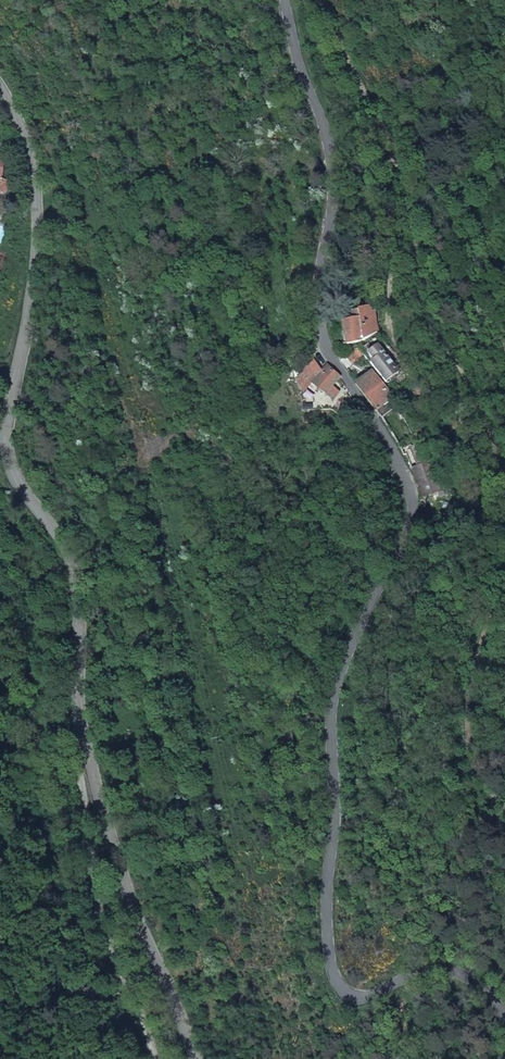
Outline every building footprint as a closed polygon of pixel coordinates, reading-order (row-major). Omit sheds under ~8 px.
[(360,343),(376,335),(377,341),(383,338),(381,332),(377,308),(369,308),(369,313),(352,312),(351,321),(341,321),(342,343),(360,343)] [(371,350),(378,363),(375,366),(385,383),(399,375),(382,344),(371,350)] [(357,350),(345,357),(350,366),(363,359),(357,350)] [(312,389),(332,406),(340,396),(332,387),(334,384),(340,379),(330,368),(325,374),(314,363),(295,380),(302,395),(312,387),(312,389)] [(392,403),(373,372),(359,379),(375,406),(379,410),(392,403)] [(405,452),(414,469),(419,480),(425,496),(442,490),(425,445),(405,452)]
